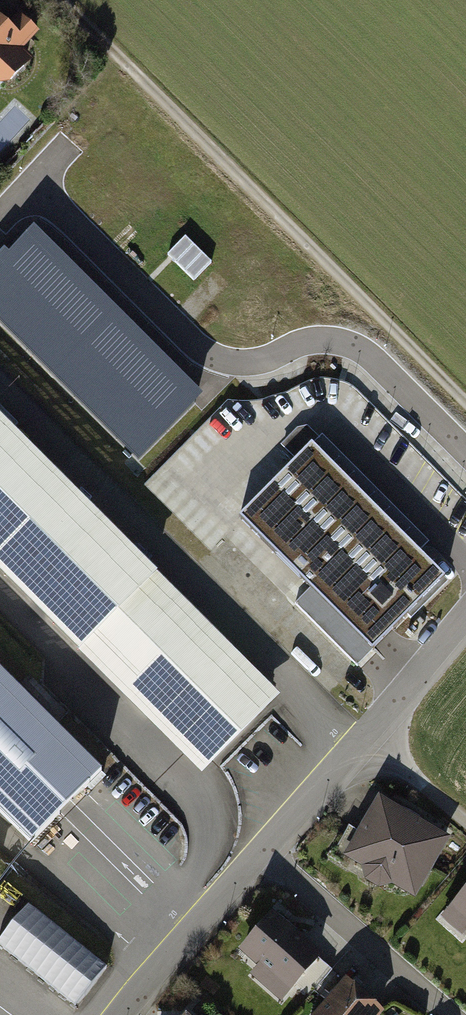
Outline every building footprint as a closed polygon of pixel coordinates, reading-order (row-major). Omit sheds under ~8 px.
[(0,21),(0,95),(30,60),(21,52),(27,45),(7,27),(0,21)] [(34,232),(0,267),(0,325),(142,463),(205,398),(34,232)] [(186,238),(169,255),(195,281),(212,263),(186,238)] [(202,778),(280,700),(0,422),(0,578),(202,778)] [(446,577),(311,447),(239,522),(312,591),(296,607),(359,667),(374,652),(446,577)] [(107,775),(0,668),(0,821),(31,852),(107,775)] [(416,901),(452,840),(426,824),(429,819),(394,799),(392,804),(381,798),(359,835),(350,830),(336,854),(364,870),(367,885),(382,894),(396,889),(416,901)] [(441,922),(464,943),(465,941),(465,894),(441,922)] [(77,1004),(109,964),(30,901),(0,938),(0,943),(77,1004)] [(320,961),(273,917),(238,953),(257,971),(250,978),(279,1005),(320,961)] [(312,1014),(377,1014),(382,1009),(345,977),(312,1014)]
